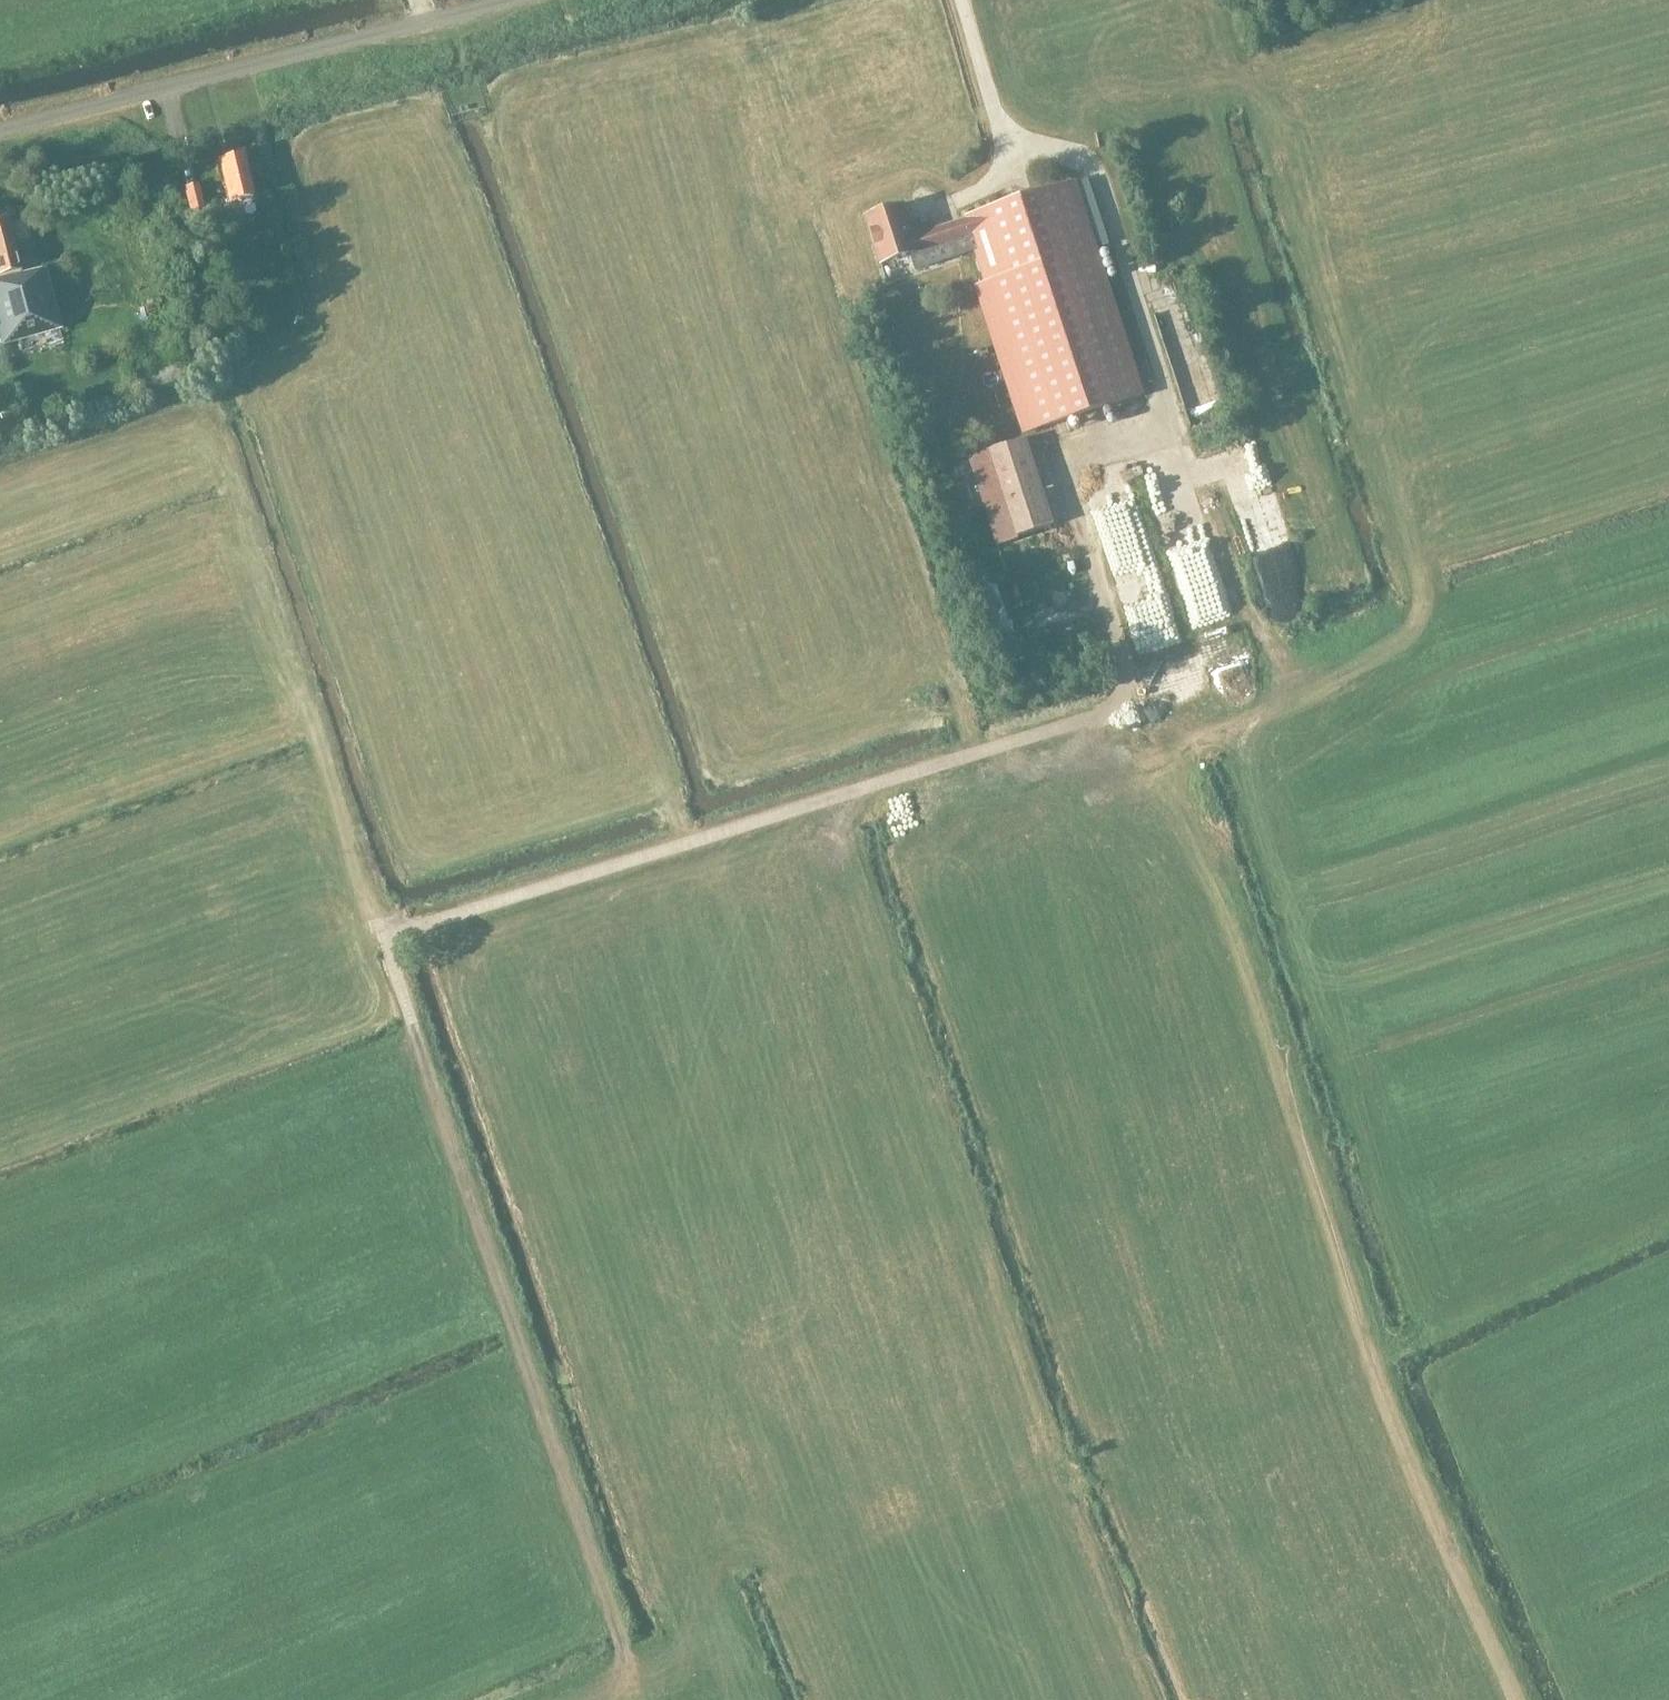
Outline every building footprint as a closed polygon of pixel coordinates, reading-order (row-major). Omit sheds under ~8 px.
[(795,140),(800,155),(811,151),(807,137),(795,140)] [(252,197),(242,153),(218,159),(229,202),(252,197)] [(865,216),(880,262),(909,252),(915,269),(973,251),(1031,430),(1142,394),(1074,183),(963,219),(964,220),(945,226),(911,237),(901,205),(865,216)] [(206,211),(200,184),(186,187),(192,214),(206,211)] [(3,340),(60,325),(45,268),(21,274),(6,218),(0,220),(0,328),(3,340)] [(930,356),(931,370),(950,368),(949,355),(930,356)] [(1212,410),(1203,368),(1178,373),(1187,415),(1212,410)] [(90,403),(83,405),(85,413),(93,410),(90,403)] [(1026,440),(968,459),(998,548),(1055,529),(1026,440)] [(1241,660),(1194,487),(1158,497),(1205,670),(1241,660)] [(1168,642),(1127,493),(1097,501),(1138,650),(1168,642)]
